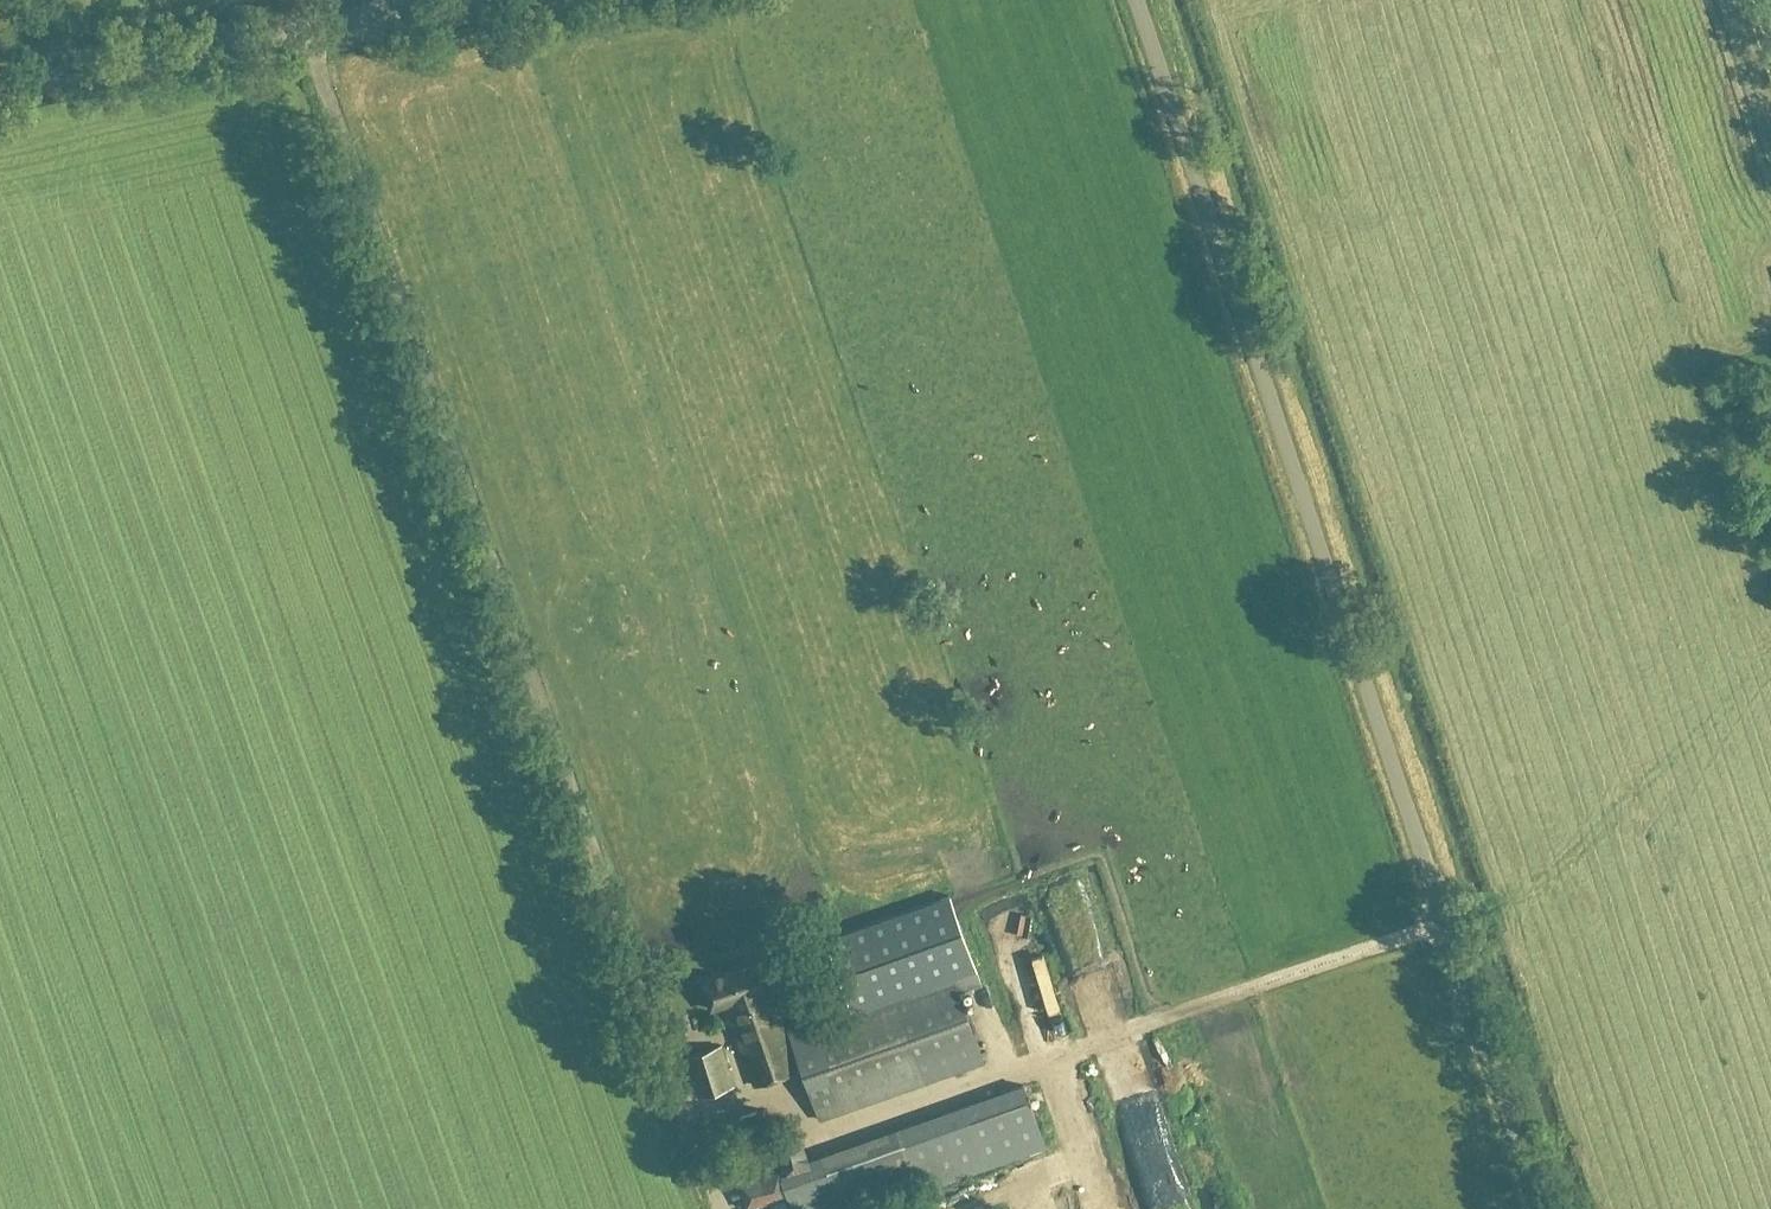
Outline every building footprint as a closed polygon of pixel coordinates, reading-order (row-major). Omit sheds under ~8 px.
[(777,1018),(768,991),(759,967),(703,987),(712,1011),(723,1007),(733,1034),(736,1033),(754,1087),(801,1070),(819,1122),(982,1065),(951,976),(788,1033),(798,1061),(794,1063),(779,1018),(777,1018)] [(733,1086),(720,1047),(684,1058),(697,1097),(733,1086)] [(921,1184),(924,1191),(1044,1150),(1023,1089),(822,1158),(839,1208),(848,1208),(921,1184)] [(700,1131),(706,1153),(734,1145),(744,1177),(781,1166),(765,1112),(700,1131)] [(776,1142),(785,1175),(808,1168),(798,1136),(776,1142)] [(738,1185),(745,1208),(759,1208),(787,1201),(779,1173),(738,1185)]
